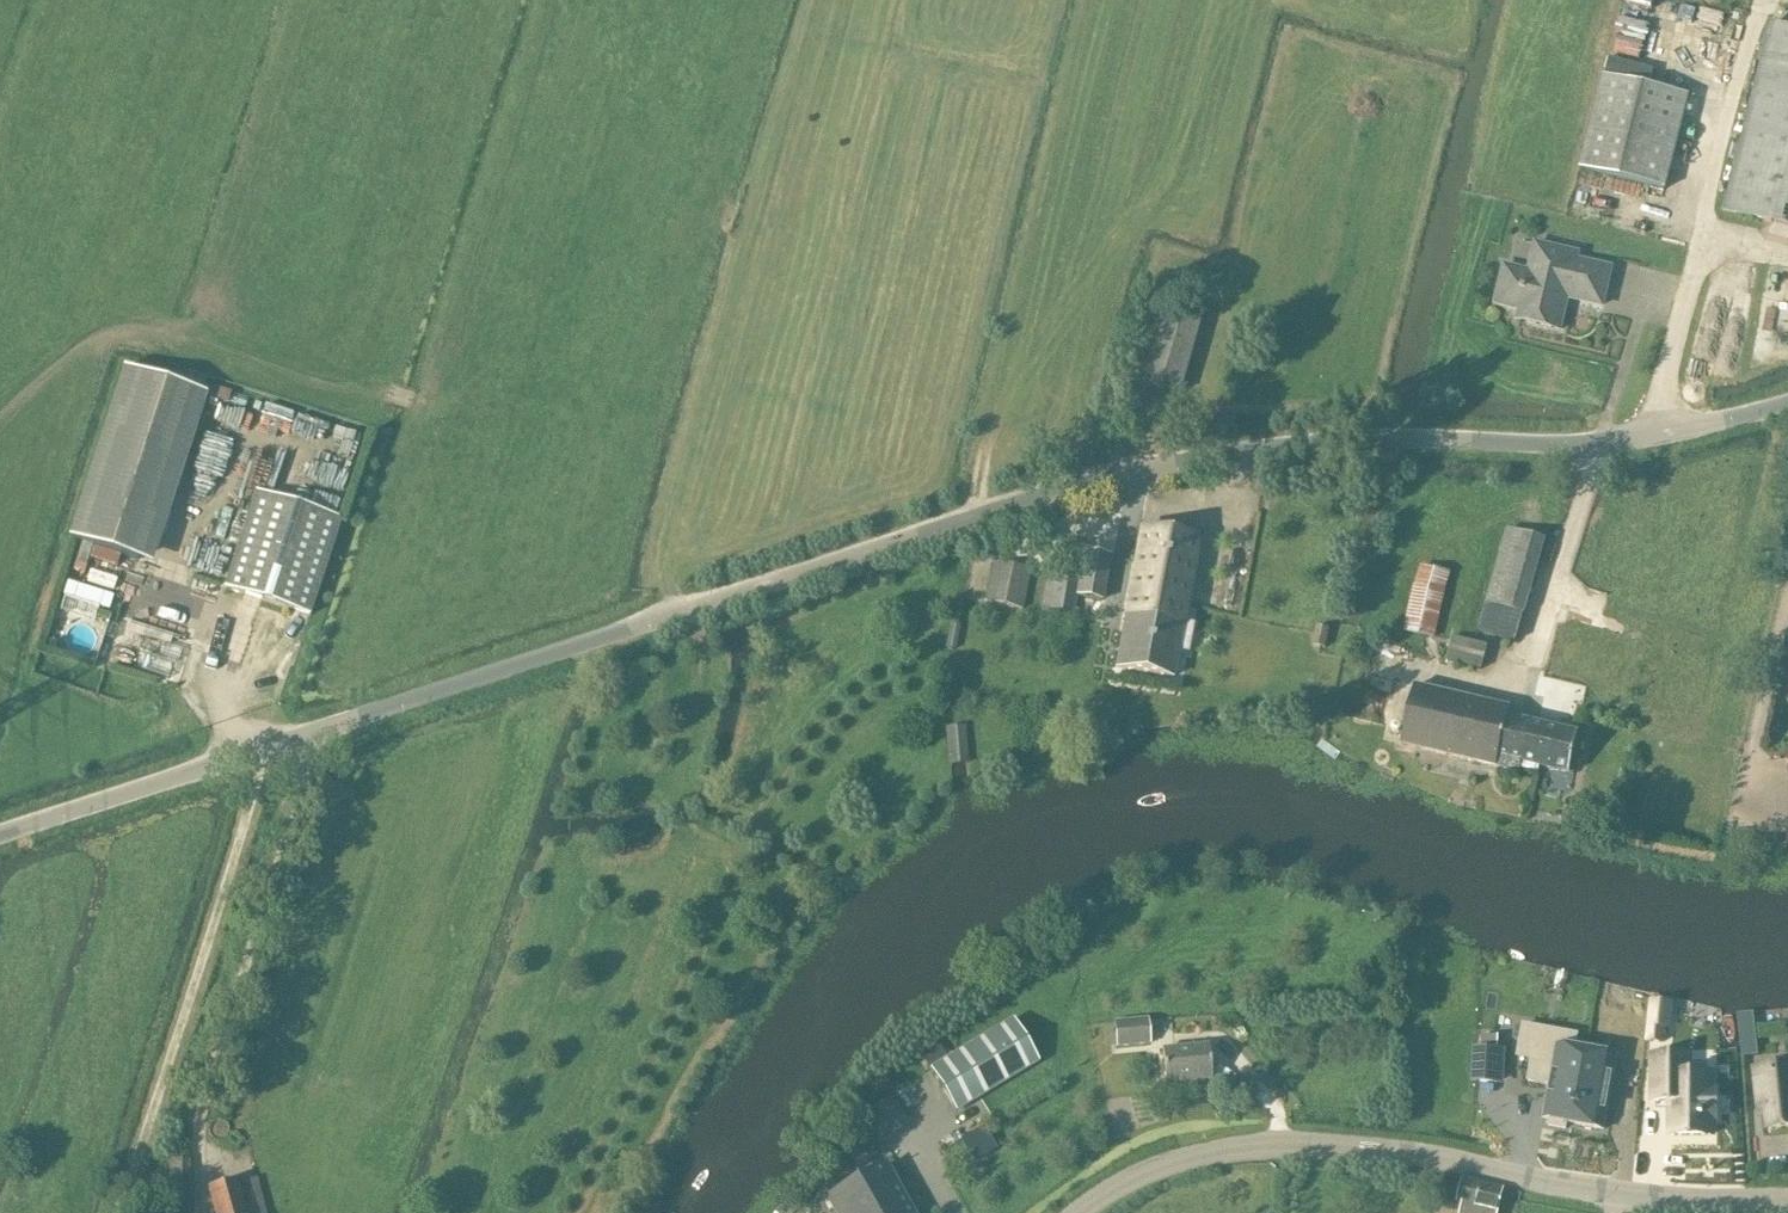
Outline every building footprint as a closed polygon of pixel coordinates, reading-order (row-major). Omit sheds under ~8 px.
[(1770,23),(1723,210),(1787,226),(1787,27),(1770,23)] [(1689,95),(1602,74),(1579,166),(1666,188),(1689,95)] [(1504,265),(1499,285),(1495,303),(1519,308),(1517,319),(1560,329),(1567,298),(1602,306),(1611,268),(1576,260),(1578,253),(1535,243),(1528,271),(1504,265)] [(1178,393),(1199,318),(1153,305),(1130,378),(1178,393)] [(191,389),(128,368),(73,539),(136,559),(191,389)] [(308,615),(319,581),(340,518),(255,490),(223,587),(308,615)] [(1514,641),(1544,540),(1507,529),(1477,630),(1514,641)] [(1116,667),(1172,677),(1177,649),(1183,650),(1187,629),(1181,628),(1197,540),(1141,530),(1116,667)] [(1050,608),(1050,609),(1075,613),(1078,595),(1101,599),(1109,557),(1084,553),(1059,549),(1055,573),(1050,608)] [(1021,609),(1030,569),(995,562),(986,602),(1021,609)] [(1404,632),(1435,639),(1450,572),(1419,565),(1404,632)] [(1482,669),(1487,646),(1451,637),(1446,660),(1482,669)] [(1498,766),(1509,717),(1511,708),(1414,686),(1401,744),(1498,766)] [(1509,717),(1498,766),(1521,771),(1523,762),(1568,772),(1577,733),(1509,717)] [(1147,1018),(1114,1021),(1117,1048),(1150,1044),(1147,1018)] [(931,1070),(956,1111),(1038,1062),(1013,1021),(948,1060),(931,1070)] [(1663,1041),(1664,1026),(1649,1025),(1648,1040),(1663,1041)] [(1525,1026),(1519,1057),(1534,1060),(1530,1078),(1551,1082),(1545,1118),(1550,1119),(1549,1123),(1568,1126),(1569,1122),(1574,1123),(1587,1051),(1574,1048),(1576,1035),(1539,1028),(1525,1026)] [(937,1043),(921,1053),(930,1067),(931,1070),(948,1060),(946,1057),(937,1043)] [(1165,1084),(1212,1080),(1208,1046),(1162,1050),(1165,1084)] [(1497,1082),(1499,1051),(1495,1051),(1480,1050),(1478,1050),(1476,1081),(1497,1082)] [(1587,1051),(1574,1123),(1602,1129),(1616,1056),(1587,1051)] [(1663,1058),(1660,1105),(1683,1107),(1681,1135),(1716,1137),(1725,1082),(1704,1080),(1705,1061),(1663,1058)] [(1756,1073),(1759,1106),(1766,1106),(1769,1130),(1787,1128),(1787,1069),(1756,1073)] [(885,1166),(827,1198),(835,1212),(911,1212),(885,1166)] [(255,1177),(208,1189),(215,1212),(263,1212),(255,1177)] [(1503,1188),(1463,1178),(1457,1202),(1462,1205),(1460,1212),(1496,1212),(1503,1188)]
